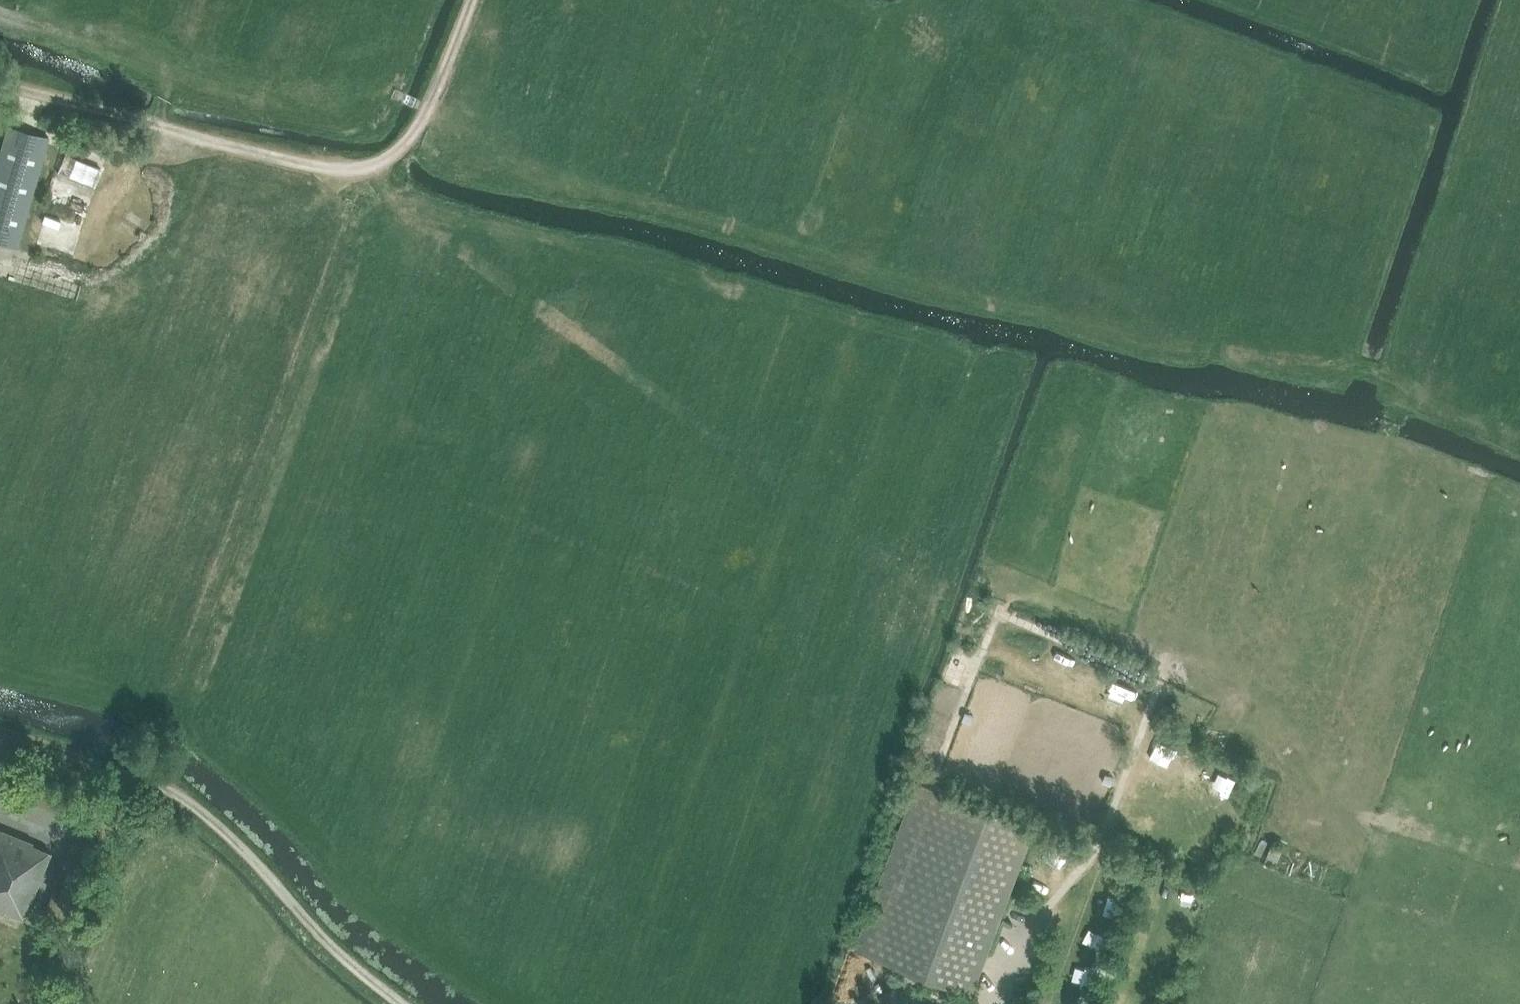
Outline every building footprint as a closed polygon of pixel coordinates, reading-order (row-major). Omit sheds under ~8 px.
[(0,151),(0,245),(17,249),(50,139),(6,128),(0,151)] [(8,779),(0,775),(0,798),(8,779)] [(853,950),(972,993),(1034,824),(1033,824),(945,792),(915,781),(853,950)] [(31,844),(0,831),(0,910),(22,919),(48,854),(31,846),(31,844)] [(39,923),(67,934),(96,850),(71,840),(39,923)]
